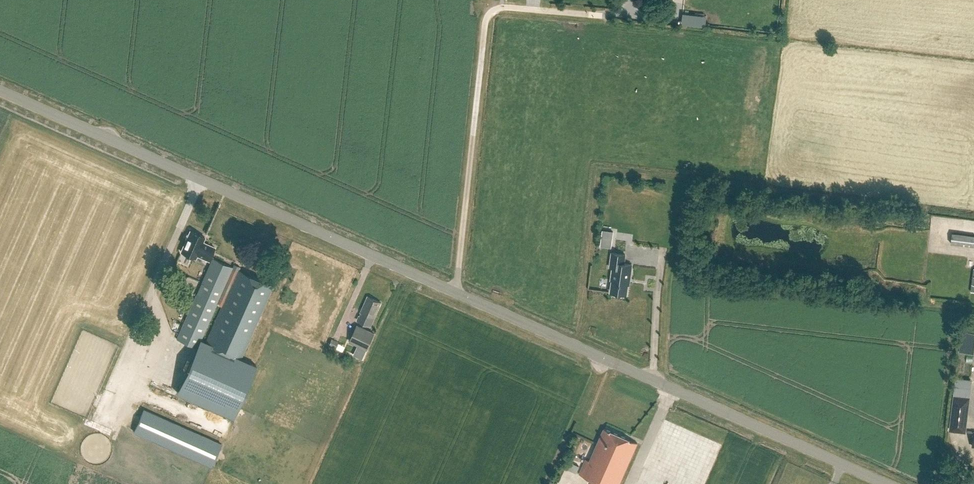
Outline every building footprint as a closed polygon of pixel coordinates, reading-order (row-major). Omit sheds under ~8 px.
[(691,13),(694,4),(688,3),(686,12),(691,13)] [(603,230),(601,246),(611,247),(613,232),(603,230)] [(215,247),(205,243),(202,242),(205,237),(190,231),(189,234),(187,234),(185,238),(186,240),(181,251),(196,258),(197,255),(209,260),(215,247)] [(952,233),(951,244),(973,246),(973,235),(952,233)] [(624,263),(625,254),(612,253),(610,267),(613,268),(611,280),(613,280),(611,292),(615,293),(615,295),(622,296),(622,294),(626,294),(628,279),(630,279),(632,264),(624,263)] [(212,257),(209,265),(196,294),(177,338),(197,346),(177,391),(233,416),(256,364),(241,357),(273,284),(238,269),(239,266),(234,264),(233,267),(213,258),(212,257)] [(371,325),(381,302),(368,296),(357,319),(371,325)] [(367,348),(374,332),(357,325),(350,340),(367,348)] [(973,329),(958,329),(957,348),(973,348),(973,329)] [(332,339),(329,345),(336,348),(336,347),(337,345),(338,342),(332,339)] [(133,344),(128,360),(133,362),(139,346),(133,344)] [(162,368),(159,380),(176,384),(179,372),(162,368)] [(951,430),(965,431),(969,398),(955,396),(951,430)] [(213,466),(224,443),(147,408),(136,431),(213,466)] [(637,444),(604,429),(590,460),(586,459),(580,473),(606,483),(619,483),(637,444)] [(569,465),(579,469),(582,463),(572,458),(569,465)]
